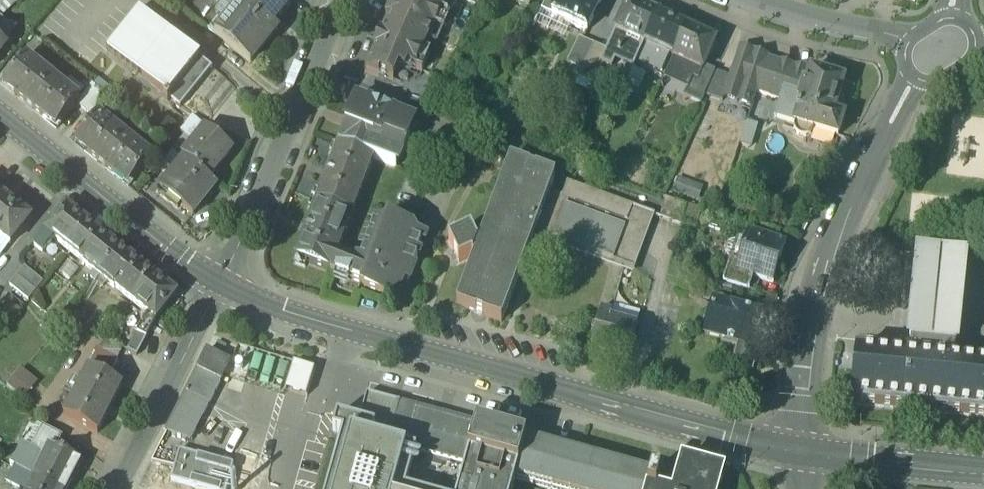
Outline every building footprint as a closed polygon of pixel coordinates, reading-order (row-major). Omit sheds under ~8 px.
[(2,19),(22,0),(0,0),(0,18),(2,19)] [(184,0),(197,13),(209,0),(184,0)] [(284,0),(239,0),(242,2),(215,36),(250,64),(278,29),(275,26),(292,6),(284,0)] [(415,0),(396,0),(393,8),(391,8),(385,21),(393,24),(390,31),(426,47),(431,35),(433,36),(443,14),(444,12),(425,4),(415,0)] [(425,4),(444,12),(443,14),(451,17),(457,0),(427,0),(425,4)] [(542,10),(553,15),(560,0),(547,0),(542,10)] [(553,15),(587,32),(602,0),(560,0),(553,15)] [(658,15),(629,3),(608,51),(602,65),(604,66),(612,69),(615,61),(635,68),(645,46),(658,15)] [(200,61),(138,11),(106,51),(166,98),(164,101),(169,105),(171,103),(181,110),(193,94),(181,85),(200,61)] [(687,29),(658,15),(645,46),(674,58),(687,29)] [(0,18),(0,40),(4,43),(15,30),(2,19),(0,18)] [(716,42),(687,29),(674,58),(668,73),(690,83),(695,69),(703,73),(703,72),(705,68),(716,42)] [(390,31),(386,30),(382,38),(380,37),(374,51),(376,52),(366,75),(379,80),(380,78),(393,84),(398,72),(404,75),(407,69),(423,75),(431,56),(423,53),(426,47),(390,31)] [(580,39),(568,62),(583,69),(595,45),(580,39)] [(0,40),(0,57),(8,47),(4,43),(0,40)] [(608,51),(595,45),(583,69),(580,76),(595,84),(604,66),(602,65),(608,51)] [(812,72),(741,50),(732,79),(725,100),(753,109),(755,103),(758,94),(780,102),(783,93),(800,99),(804,88),(806,89),(812,72)] [(79,100),(27,58),(4,87),(57,129),(76,105),(80,100),(79,100)] [(703,72),(703,73),(695,69),(690,83),(684,97),(700,105),(706,96),(716,73),(705,68),(703,72)] [(844,82),(812,72),(806,89),(804,88),(800,99),(783,93),(780,102),(775,118),(795,124),(794,129),(795,133),(797,136),(801,138),(805,138),(809,137),(812,134),(814,130),(839,139),(845,119),(834,115),(844,82)] [(732,79),(716,73),(706,96),(722,103),(725,100),(732,79)] [(92,84),(79,100),(80,100),(76,105),(86,112),(102,92),(92,84)] [(102,92),(86,112),(95,120),(99,115),(100,115),(112,100),(102,92)] [(395,112),(371,103),(370,104),(357,99),(339,145),(374,159),(397,168),(398,166),(392,164),(395,155),(401,157),(411,132),(405,130),(409,119),(395,113),(395,112)] [(748,124),(760,128),(767,107),(755,103),(753,109),(748,124)] [(100,115),(99,115),(95,120),(76,144),(129,187),(152,157),(100,115)] [(206,128),(192,117),(181,132),(185,135),(194,143),(206,128)] [(233,150),(206,128),(194,143),(183,158),(185,160),(209,179),(233,150)] [(185,135),(173,150),(183,158),(194,143),(185,135)] [(374,159),(339,145),(317,202),(352,215),(374,159)] [(185,160),(158,192),(178,209),(180,207),(193,217),(218,187),(209,179),(185,160)] [(557,179),(512,163),(482,246),(477,260),(460,307),(504,323),(537,233),(551,194),(557,179)] [(679,179),(673,193),(698,201),(702,188),(679,179)] [(635,209),(569,185),(564,199),(570,202),(556,240),(638,269),(646,248),(624,240),(635,209)] [(0,194),(0,211),(8,201),(0,194)] [(551,194),(537,233),(556,240),(570,202),(564,199),(551,194)] [(687,207),(666,199),(660,219),(682,227),(687,207)] [(0,211),(0,237),(11,245),(31,219),(8,201),(0,211)] [(352,215),(317,202),(296,257),(331,271),(338,253),(352,215)] [(90,226),(67,208),(46,233),(54,240),(69,252),(90,226)] [(635,209),(624,240),(646,248),(656,217),(635,209)] [(381,224),(375,222),(360,262),(338,253),(331,271),(331,272),(365,285),(365,286),(395,298),(403,280),(407,281),(412,269),(413,270),(418,256),(417,256),(423,240),(417,238),(416,238),(415,235),(412,232),(409,230),(405,227),(391,221),(390,221),(389,223),(385,224),(381,225),(381,224)] [(122,251),(90,226),(69,252),(86,265),(85,267),(93,273),(90,277),(96,282),(122,251)] [(474,232),(452,243),(462,265),(475,259),(477,260),(482,246),(480,245),(474,232)] [(786,245),(749,232),(739,264),(737,271),(761,279),(773,283),(786,245)] [(46,233),(35,247),(43,254),(54,240),(46,233)] [(154,276),(122,251),(96,282),(103,288),(106,284),(113,290),(115,288),(132,301),(154,276)] [(856,352),(851,404),(983,417),(983,365),(954,362),(965,256),(919,251),(909,341),(908,358),(856,352)] [(754,277),(737,271),(739,264),(731,261),(724,282),(750,290),(750,288),(754,277)] [(44,283),(25,268),(10,286),(29,301),(44,283)] [(154,276),(132,301),(148,316),(144,319),(152,326),(155,320),(177,295),(154,276)] [(761,279),(754,277),(750,288),(757,290),(761,279)] [(765,315),(714,301),(705,335),(724,341),(724,343),(737,346),(738,344),(755,349),(756,347),(765,315)] [(106,306),(102,310),(108,315),(112,310),(106,306)] [(640,326),(613,319),(615,313),(604,310),(594,347),(632,357),(640,326)] [(152,326),(144,319),(135,337),(136,337),(137,335),(146,340),(152,326)] [(136,337),(129,353),(137,357),(146,340),(137,335),(136,337)] [(755,349),(738,344),(737,346),(732,366),(753,372),(760,348),(756,347),(755,349)] [(99,349),(89,368),(108,378),(118,359),(99,349)] [(240,362),(238,381),(292,386),(295,356),(236,350),(235,362),(240,362)] [(231,363),(207,351),(198,370),(221,382),(231,363)] [(290,390),(310,395),(318,366),(298,361),(290,390)] [(89,368),(64,416),(98,434),(123,386),(108,378),(89,368)] [(22,370),(8,388),(26,402),(40,384),(26,372),(22,370)] [(221,382),(198,370),(167,431),(190,442),(221,382)] [(747,380),(737,380),(737,396),(747,396),(747,380)] [(400,404),(367,395),(362,413),(359,412),(356,421),(376,427),(373,438),(389,443),(400,404)] [(477,424),(400,404),(389,443),(417,450),(466,464),(477,424)] [(373,438),(376,427),(356,421),(338,416),(333,431),(343,434),(327,488),(406,488),(417,450),(389,443),(373,438)] [(477,424),(466,464),(458,488),(513,488),(516,476),(527,438),(477,424)] [(62,439),(38,426),(33,436),(57,449),(62,439)] [(21,444),(10,465),(34,478),(56,488),(66,488),(81,461),(57,449),(33,436),(27,448),(21,444)] [(527,438),(516,476),(563,488),(648,488),(652,473),(527,438)] [(180,451),(171,481),(201,488),(228,488),(234,466),(180,451)] [(683,460),(675,488),(659,483),(661,474),(653,472),(652,473),(648,488),(719,488),(724,472),(683,460)] [(14,467),(6,482),(19,488),(29,488),(34,478),(14,467)] [(34,478),(29,488),(56,488),(34,478)]
